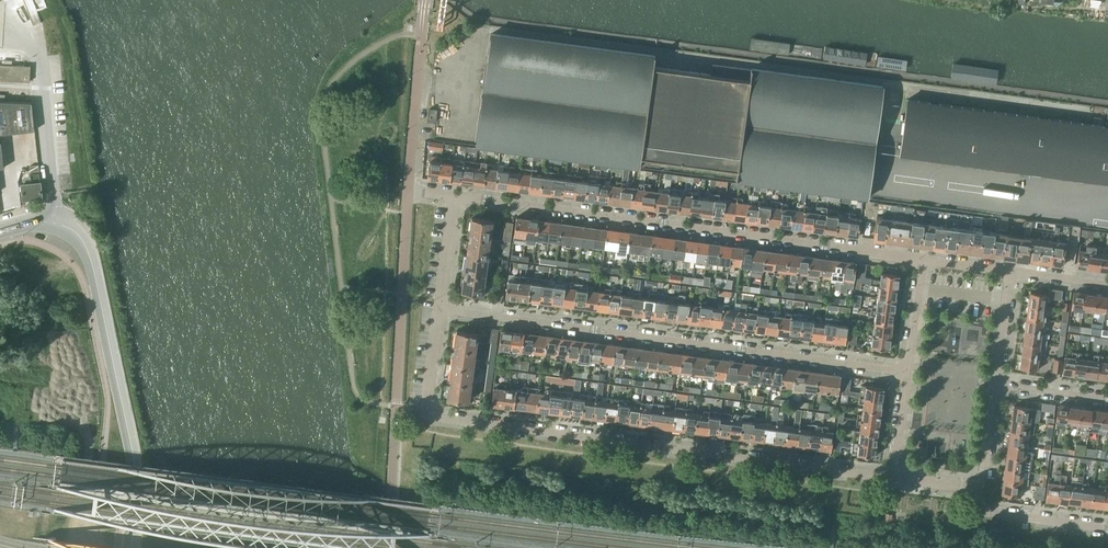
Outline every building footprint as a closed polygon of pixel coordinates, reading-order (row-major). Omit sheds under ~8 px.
[(796,187),(867,198),(883,86),(712,63),(710,74),(653,66),(655,57),(655,55),(491,33),(476,145),(639,167),(641,156),(737,169),(736,179),(796,187)] [(30,81),(30,66),(17,65),(17,61),(20,57),(21,52),(2,51),(1,65),(0,65),(0,80),(30,81)] [(1103,122),(1102,126),(907,99),(900,154),(1020,170),(1019,175),(1029,176),(1030,172),(1107,182),(1107,123),(1103,122)] [(0,101),(0,134),(35,130),(32,102),(0,101)] [(429,109),(428,121),(436,121),(437,110),(429,109)] [(442,150),(443,148),(443,143),(429,141),(428,148),(442,150)] [(436,179),(439,180),(441,158),(430,156),(427,178),(436,179)] [(442,180),(450,181),(453,159),(441,158),(439,180),(442,180)] [(458,182),(461,183),(464,161),(453,159),(450,181),(458,182)] [(464,183),(472,184),(475,162),(464,161),(461,183),(464,183)] [(481,185),(484,186),(487,164),(475,162),(472,184),(481,185)] [(495,187),(498,165),(487,164),(484,186),(487,186),(495,187)] [(29,166),(30,174),(31,182),(40,181),(38,165),(29,166)] [(506,189),(509,167),(498,165),(495,187),(503,188),(506,189)] [(509,189),(518,190),(520,172),(514,172),(514,168),(509,167),(506,189),(509,189)] [(622,204),(630,205),(632,188),(627,187),(629,168),(624,168),(623,173),(622,182),(619,204),(622,205),(622,204)] [(526,192),(529,192),(531,170),(527,169),(526,173),(520,172),(518,190),(526,191),(526,192)] [(532,192),(540,193),(542,175),(537,175),(537,171),(531,170),(529,192),(532,192)] [(548,195),(551,195),(554,173),(549,172),(548,176),(542,175),(540,193),(548,194),(548,195)] [(554,195),(563,196),(565,175),(554,173),(551,195),(554,195)] [(571,198),(574,198),(577,176),(565,175),(563,196),(571,197),(571,198)] [(577,176),(574,198),(577,198),(586,199),(588,182),(582,181),(582,177),(577,176)] [(599,201),(608,202),(610,185),(611,181),(605,180),(605,177),(600,177),(599,179),(596,201),(599,201)] [(593,201),(596,201),(599,179),(594,178),(593,182),(588,182),(586,199),(593,200),(593,201)] [(22,183),(23,199),(42,196),(40,181),(31,182),(22,183)] [(616,204),(619,204),(622,182),(617,181),(616,185),(610,185),(608,202),(616,204)] [(644,207),(653,209),(655,191),(650,190),(651,184),(644,183),(644,185),(641,207),(644,208),(644,207)] [(638,207),(641,207),(644,185),(639,184),(638,188),(632,188),(630,205),(638,207)] [(663,210),(666,211),(669,188),(664,188),(663,192),(655,191),(653,209),(663,210)] [(669,211),(678,212),(680,194),(681,190),(669,188),(666,211),(669,211)] [(686,213),(689,214),(692,191),(686,191),(686,195),(680,194),(678,212),(686,213)] [(692,214),(700,215),(702,197),(697,196),(697,192),(692,191),(689,214),(692,214)] [(798,229),(802,229),(805,207),(806,197),(807,192),(801,191),(798,210),(792,209),(790,227),(798,228),(798,229)] [(708,216),(711,217),(714,194),(709,194),(708,198),(702,197),(700,215),(708,216)] [(714,217),(722,218),(725,200),(720,199),(720,195),(714,194),(711,217),(714,217)] [(731,219),(734,220),(737,197),(732,197),(731,201),(725,200),(722,218),(731,219)] [(737,220),(745,221),(747,203),(742,202),(742,198),(737,197),(734,220),(737,220)] [(753,222),(756,223),(759,200),(748,199),(747,203),(745,221),(753,222)] [(776,225),(779,226),(782,203),(782,199),(777,199),(777,203),(776,207),(770,206),(768,224),(776,225)] [(760,223),(768,224),(770,206),(765,205),(765,201),(759,200),(756,223),(760,223)] [(888,214),(889,204),(868,201),(867,203),(865,216),(876,218),(876,217),(877,217),(877,212),(882,213),(888,214)] [(782,226),(790,227),(792,209),(787,208),(787,204),(782,203),(779,226),(782,226)] [(885,240),(897,242),(901,206),(889,204),(888,214),(885,240)] [(897,242),(909,243),(913,207),(901,206),(897,242)] [(804,229),(813,230),(815,212),(810,212),(810,207),(805,207),(802,229),(804,229)] [(909,243),(920,245),(925,209),(913,207),(909,243)] [(821,232),(824,232),(827,209),(822,209),(821,213),(815,212),(813,230),(821,231),(821,232)] [(827,232),(835,233),(838,215),(838,211),(827,209),(824,232),(827,232)] [(920,245),(932,246),(936,211),(925,209),(920,245)] [(932,246),(943,248),(948,212),(936,211),(932,246)] [(843,235),(847,235),(850,213),(845,212),(844,216),(838,215),(835,233),(843,234),(843,235)] [(943,248),(955,249),(959,214),(948,212),(943,248)] [(850,213),(847,235),(849,235),(858,236),(860,219),(855,218),(855,213),(850,213)] [(873,238),(885,240),(888,214),(882,213),(882,217),(877,217),(876,217),(876,218),(873,238)] [(955,249),(968,251),(971,229),(971,223),(972,216),(959,214),(955,249)] [(972,216),(971,223),(981,225),(982,217),(972,216)] [(469,239),(467,254),(487,257),(492,220),(472,217),(470,234),(469,238),(469,239)] [(525,241),(528,218),(525,218),(516,217),(513,240),(525,241)] [(531,237),(536,238),(538,220),(531,219),(531,218),(528,218),(525,241),(530,241),(531,237)] [(991,254),(1026,259),(1031,220),(1024,219),(1022,236),(1005,234),(1006,230),(998,229),(997,233),(993,232),(991,254)] [(547,221),(538,220),(536,238),(536,242),(547,244),(550,221),(547,221)] [(1026,259),(1038,261),(1043,222),(1031,220),(1026,259)] [(554,240),(559,241),(562,223),(553,222),(550,221),(547,244),(553,244),(554,240)] [(503,255),(508,256),(513,223),(504,222),(502,241),(505,241),(503,255)] [(1038,261),(1049,262),(1054,223),(1043,222),(1038,261)] [(565,246),(570,247),(573,224),(570,224),(562,223),(559,241),(565,242),(565,246)] [(1054,223),(1049,262),(1062,264),(1065,243),(1068,243),(1068,240),(1070,228),(1070,225),(1054,223)] [(577,243),(582,244),(584,226),(576,225),(573,224),(570,247),(576,247),(577,243)] [(1079,226),(1070,225),(1070,228),(1068,240),(1076,241),(1077,241),(1079,229),(1079,226)] [(588,249),(593,250),(596,227),(593,227),(584,226),(582,244),(588,245),(588,249)] [(599,246),(604,247),(606,229),(599,228),(596,227),(593,250),(598,250),(599,246)] [(609,257),(615,258),(618,230),(615,230),(606,229),(604,247),(611,248),(609,257)] [(968,251),(978,252),(981,230),(971,229),(968,251)] [(622,249),(627,250),(630,232),(621,231),(618,230),(615,258),(621,259),(622,249)] [(978,252),(991,254),(993,232),(981,230),(978,252)] [(632,258),(638,259),(638,256),(641,233),(638,233),(630,232),(627,250),(633,251),(632,258)] [(649,261),(650,253),(649,253),(652,235),(644,234),(641,233),(638,256),(638,259),(649,261)] [(656,258),(660,259),(663,237),(660,236),(652,235),(649,253),(650,253),(656,254),(656,258)] [(667,255),(672,256),(675,238),(667,237),(663,237),(660,259),(666,260),(667,255)] [(676,264),(683,265),(686,240),(683,239),(675,238),(672,256),(677,257),(676,264)] [(690,258),(695,259),(698,241),(689,240),(686,240),(683,265),(682,267),(688,268),(690,258)] [(695,264),(705,265),(708,243),(706,242),(698,241),(695,259),(695,264)] [(712,261),(717,262),(720,244),(712,243),(708,243),(705,265),(706,265),(705,268),(711,269),(712,261)] [(722,270),(728,270),(731,246),(728,245),(720,244),(717,262),(723,263),(722,270)] [(1077,266),(1088,267),(1090,246),(1087,245),(1086,251),(1079,250),(1077,266)] [(735,264),(740,265),(742,247),(734,246),(731,246),(728,270),(734,271),(735,264)] [(1088,267),(1098,269),(1100,253),(1095,252),(1095,246),(1090,246),(1088,267)] [(745,270),(751,271),(754,249),(751,248),(751,249),(742,247),(740,265),(746,266),(745,270)] [(757,267),(763,268),(765,250),(757,249),(754,249),(751,271),(750,276),(756,277),(757,267)] [(1107,270),(1107,249),(1107,254),(1100,253),(1098,269),(1107,270)] [(768,273),(774,274),(777,252),(774,251),(774,252),(765,250),(763,268),(769,269),(768,273)] [(780,270),(785,271),(788,253),(780,252),(777,252),(774,274),(779,275),(780,270)] [(790,281),(796,282),(799,255),(796,254),(796,255),(788,253),(785,271),(791,272),(790,281)] [(487,257),(467,254),(465,271),(464,275),(462,291),(482,294),(487,257)] [(803,273),(809,274),(810,256),(802,255),(799,255),(796,282),(802,283),(802,278),(803,273)] [(808,278),(819,280),(822,258),(819,257),(819,258),(810,256),(809,274),(808,278)] [(825,276),(831,277),(833,259),(825,258),(822,258),(819,280),(824,281),(825,276)] [(495,296),(503,297),(506,277),(508,260),(502,259),(501,264),(500,277),(497,277),(495,296)] [(836,282),(842,283),(844,261),(841,260),(841,261),(833,259),(831,277),(836,278),(836,282)] [(844,261),(842,283),(841,291),(846,292),(848,279),(854,280),(856,263),(848,261),(844,261)] [(859,263),(857,282),(861,283),(864,283),(870,284),(871,278),(865,277),(867,264),(859,263)] [(692,284),(693,277),(694,272),(690,271),(689,278),(681,277),(680,282),(692,284)] [(669,281),(680,282),(681,277),(682,275),(670,273),(669,276),(669,281)] [(870,284),(875,284),(897,288),(898,284),(897,284),(899,275),(881,273),(880,279),(871,278),(870,284)] [(514,298),(517,299),(520,277),(515,276),(514,280),(508,279),(506,297),(514,298)] [(526,277),(520,277),(517,299),(520,299),(528,300),(531,277),(526,276),(526,277)] [(537,301),(539,302),(542,280),(543,279),(531,277),(528,300),(537,301)] [(692,284),(703,285),(704,280),(703,280),(704,279),(693,277),(692,284)] [(633,292),(630,314),(633,315),(633,314),(641,315),(644,298),(638,297),(641,279),(635,278),(634,283),(633,292)] [(543,302),(551,303),(553,285),(548,285),(548,280),(542,280),(539,302),(543,302)] [(559,305),(562,305),(565,283),(560,282),(559,286),(553,285),(551,303),(559,304),(559,305)] [(565,305),(574,306),(576,288),(570,288),(571,284),(565,283),(562,305),(565,305)] [(878,291),(878,297),(895,300),(897,291),(897,288),(875,284),(874,290),(878,291)] [(582,308),(585,308),(588,286),(582,285),(582,289),(576,288),(574,306),(582,307),(582,308)] [(588,308),(596,309),(598,291),(593,291),(594,287),(588,286),(585,308),(588,308)] [(604,311),(608,311),(610,289),(605,288),(604,292),(598,291),(596,309),(604,310),(604,311)] [(611,311),(619,312),(621,295),(616,294),(616,290),(610,289),(608,311),(610,311),(611,311)] [(1050,301),(1051,298),(1061,299),(1062,290),(1048,289),(1048,295),(1030,293),(1029,298),(1028,299),(1028,303),(1029,304),(1028,306),(1046,308),(1047,301),(1050,301)] [(627,314),(630,314),(633,292),(627,291),(627,295),(621,295),(619,312),(627,313),(627,314)] [(649,298),(644,298),(641,315),(650,317),(653,317),(656,295),(656,293),(650,292),(649,298)] [(1077,314),(1081,315),(1084,293),(1073,292),(1071,307),(1078,308),(1077,314)] [(1084,293),(1081,315),(1091,316),(1092,310),(1094,295),(1084,293)] [(855,294),(853,307),(858,307),(860,307),(861,295),(855,294)] [(656,317),(664,318),(667,297),(656,295),(653,317),(656,318),(656,317)] [(672,320),(675,320),(678,296),(667,295),(667,297),(664,318),(672,320)] [(678,320),(687,322),(689,304),(684,303),(685,295),(679,295),(678,296),(675,320),(678,321),(678,320)] [(1102,322),(1103,318),(1105,296),(1094,295),(1092,310),(1100,311),(1098,321),(1102,322)] [(872,303),(871,309),(894,312),(894,309),(895,300),(878,297),(877,304),(872,303)] [(695,323),(697,323),(701,301),(695,300),(695,304),(689,304),(687,322),(695,323)] [(701,323),(709,325),(711,307),(706,306),(707,302),(701,301),(697,323),(701,324),(701,323)] [(717,326),(720,326),(723,304),(718,303),(718,308),(711,307),(709,325),(717,326)] [(740,329),(743,329),(746,307),(746,304),(741,303),(740,311),(734,310),(731,328),(740,329)] [(724,327),(731,328),(734,310),(728,309),(729,305),(723,305),(723,304),(720,326),(723,327),(724,327)] [(1028,312),(1027,318),(1045,320),(1046,308),(1028,306),(1027,307),(1027,311),(1028,312)] [(746,330),(754,331),(757,313),(751,312),(752,308),(746,307),(743,329),(746,330)] [(875,315),(874,322),(892,324),(893,315),(894,315),(894,312),(871,309),(871,315),(875,315)] [(763,332),(766,332),(768,314),(757,313),(754,331),(763,332)] [(785,335),(788,336),(791,313),(785,313),(785,317),(779,316),(777,334),(785,335)] [(791,336),(800,337),(802,319),(797,318),(797,314),(791,313),(788,336),(791,336)] [(768,314),(766,332),(769,333),(777,334),(779,316),(768,314)] [(808,338),(810,339),(814,316),(808,316),(808,320),(802,319),(800,337),(808,338)] [(814,339),(822,340),(824,322),(819,321),(820,317),(814,316),(810,339),(814,339)] [(831,341),(834,342),(837,319),(825,318),(824,322),(822,340),(831,341)] [(1025,329),(1025,330),(1043,332),(1045,320),(1027,318),(1026,323),(1025,323),(1024,327),(1025,329)] [(837,319),(834,342),(837,342),(845,343),(848,325),(842,324),(842,320),(837,319)] [(869,328),(868,333),(891,336),(891,333),(892,324),(874,322),(873,329),(869,328)] [(1097,334),(1101,335),(1101,329),(1102,324),(1092,322),(1091,328),(1090,333),(1097,334)] [(967,336),(967,353),(978,353),(979,327),(969,326),(968,336),(967,336)] [(490,328),(488,343),(497,344),(499,329),(490,328)] [(454,350),(452,364),(473,367),(475,350),(477,333),(457,330),(455,345),(454,345),(454,346),(455,346),(454,349),(454,350)] [(510,331),(501,330),(499,348),(498,352),(510,354),(510,353),(513,331),(510,331)] [(858,331),(855,331),(850,330),(848,343),(856,344),(858,331)] [(1024,337),(1023,342),(1046,345),(1047,340),(1042,339),(1043,332),(1025,330),(1025,331),(1024,331),(1023,335),(1024,337)] [(516,350),(522,351),(524,333),(516,332),(516,331),(513,331),(510,353),(515,354),(516,350)] [(527,356),(532,357),(535,334),(532,334),(524,333),(522,351),(527,352),(527,356)] [(891,336),(868,333),(867,339),(872,340),(871,347),(889,349),(890,340),(891,336)] [(544,358),(544,354),(547,336),(538,335),(535,334),(532,357),(544,358)] [(544,354),(550,355),(549,359),(555,360),(558,337),(555,337),(547,336),(544,354)] [(561,356),(567,357),(569,339),(561,338),(558,337),(555,360),(561,360),(561,356)] [(572,362),(577,363),(580,340),(577,340),(569,339),(567,357),(572,358),(572,362)] [(589,360),(592,342),(583,341),(580,340),(577,363),(589,364),(589,360)] [(594,365),(600,366),(603,343),(600,343),(592,342),(589,360),(595,361),(594,365)] [(1022,353),(1022,354),(1040,356),(1041,349),(1046,349),(1046,345),(1023,342),(1023,347),(1021,348),(1021,352),(1022,353)] [(496,344),(491,343),(485,382),(479,381),(478,385),(485,386),(483,400),(489,401),(496,344)] [(606,362),(612,363),(614,345),(606,344),(603,343),(600,366),(606,367),(606,362)] [(617,368),(623,369),(626,346),(623,346),(614,345),(612,363),(617,364),(617,368)] [(626,346),(623,369),(628,370),(629,365),(634,366),(637,348),(629,347),(626,346)] [(640,371),(646,372),(649,349),(645,349),(637,348),(634,366),(640,367),(640,371)] [(651,368),(657,369),(660,351),(651,350),(649,349),(646,372),(651,373),(651,368)] [(662,374),(668,375),(671,352),(668,352),(660,351),(657,369),(663,370),(662,374)] [(674,371),(680,372),(682,354),(674,353),(671,352),(668,375),(666,384),(666,389),(672,389),(674,371)] [(1062,372),(1073,374),(1076,352),(1072,352),(1071,357),(1065,356),(1062,372)] [(1073,374),(1084,375),(1086,359),(1080,359),(1081,353),(1076,352),(1073,374)] [(685,378),(690,378),(693,355),(691,355),(682,354),(680,372),(685,373),(685,378)] [(1040,356),(1022,354),(1022,355),(1020,356),(1020,360),(1021,361),(1020,367),(1038,369),(1040,356)] [(697,375),(703,375),(705,357),(697,356),(693,355),(690,378),(696,379),(697,375)] [(1084,375),(1095,377),(1098,355),(1094,355),(1093,360),(1086,359),(1084,375)] [(1106,378),(1107,365),(1107,362),(1102,362),(1103,356),(1098,355),(1095,377),(1106,378)] [(707,380),(713,381),(716,358),(713,358),(705,357),(703,375),(708,376),(707,380)] [(719,378),(725,378),(727,360),(719,359),(716,358),(713,381),(719,382),(719,378)] [(1062,359),(1057,359),(1054,358),(1052,371),(1060,372),(1062,359)] [(520,360),(519,368),(528,369),(529,361),(520,360)] [(736,384),(739,362),(736,361),(727,360),(725,378),(725,383),(736,384)] [(742,381),(748,381),(750,363),(742,362),(739,362),(736,384),(741,385),(742,381)] [(752,387),(758,387),(761,365),(758,364),(758,365),(750,363),(748,381),(753,382),(752,387)] [(473,367),(452,364),(450,379),(450,380),(450,383),(449,383),(449,384),(450,384),(448,398),(468,401),(473,367)] [(765,384),(770,384),(773,366),(764,365),(761,365),(758,387),(764,388),(765,384)] [(773,366),(770,384),(770,389),(781,390),(784,368),(781,367),(781,368),(773,366)] [(787,387),(793,387),(795,369),(787,368),(784,368),(781,390),(786,391),(787,387)] [(798,392),(804,393),(806,371),(804,370),(804,371),(795,369),(793,387),(799,388),(798,392)] [(810,390),(815,390),(817,372),(810,371),(806,371),(804,393),(803,397),(809,398),(810,394),(810,390)] [(821,395),(826,396),(829,374),(826,373),(826,374),(817,372),(815,390),(821,391),(821,395)] [(829,374),(826,396),(827,396),(832,397),(833,393),(839,393),(841,376),(832,374),(829,374)] [(860,396),(882,399),(883,396),(882,396),(883,388),(861,385),(860,392),(849,391),(851,377),(844,376),(841,394),(846,395),(860,396)] [(573,415),(582,417),(585,394),(579,394),(581,380),(575,379),(574,384),(573,393),(570,415),(573,416),(573,415)] [(499,406),(502,406),(505,384),(494,382),(491,404),(499,406)] [(511,385),(505,384),(502,406),(506,407),(506,406),(514,408),(516,390),(511,389),(511,385)] [(522,409),(525,409),(528,387),(523,386),(522,390),(516,390),(514,408),(522,409)] [(537,411),(539,393),(540,388),(528,387),(525,409),(528,410),(528,409),(537,411)] [(596,418),(604,420),(607,398),(602,397),(603,388),(597,387),(596,396),(593,418),(596,419),(596,418)] [(545,412),(548,412),(551,390),(545,389),(545,394),(539,393),(537,411),(545,412)] [(551,412),(559,414),(562,391),(557,391),(551,390),(548,412),(551,413),(551,412)] [(567,415),(570,415),(573,393),(562,391),(559,414),(567,415)] [(590,418),(593,418),(596,396),(585,394),(582,417),(590,418)] [(863,403),(863,409),(880,411),(881,403),(882,403),(882,399),(860,396),(859,402),(863,403)] [(612,421),(615,421),(618,399),(607,398),(604,420),(612,421)] [(618,422),(627,423),(629,405),(630,401),(618,399),(615,421),(618,422)] [(635,424),(638,424),(641,402),(635,401),(635,406),(629,405),(627,423),(635,424)] [(641,425),(649,426),(652,408),(647,407),(647,403),(641,402),(638,424),(641,425)] [(1014,406),(1012,419),(1029,421),(1031,412),(1035,413),(1037,413),(1038,402),(1037,402),(1032,402),(1031,408),(1014,406)] [(658,427),(661,427),(664,405),(658,404),(657,409),(652,408),(649,426),(658,427)] [(664,428),(672,429),(675,411),(669,410),(669,406),(664,405),(661,427),(664,428)] [(1062,427),(1066,428),(1069,406),(1058,405),(1056,420),(1062,421),(1062,427)] [(771,442),(774,443),(779,407),(773,406),(770,424),(765,423),(763,441),(771,442)] [(1072,423),(1078,423),(1080,408),(1069,406),(1066,428),(1071,429),(1072,423)] [(680,430),(684,431),(687,408),(675,407),(675,411),(672,429),(680,430)] [(777,443),(786,444),(788,426),(782,425),(784,407),(779,407),(774,443),(777,443)] [(686,431),(695,432),(697,414),(691,413),(692,409),(687,408),(684,431),(686,431)] [(1083,430),(1088,431),(1091,409),(1080,408),(1078,423),(1084,424),(1083,430)] [(793,445),(797,446),(800,423),(801,416),(802,410),(795,409),(793,427),(788,426),(786,444),(793,445)] [(857,414),(857,419),(879,422),(880,419),(879,419),(880,411),(863,409),(862,414),(857,414)] [(1094,426),(1099,426),(1101,411),(1091,409),(1088,431),(1093,432),(1094,426)] [(703,433),(706,434),(709,411),(703,410),(703,415),(697,414),(695,432),(703,433)] [(709,434),(718,435),(721,413),(709,411),(706,434),(709,434)] [(1107,434),(1107,412),(1101,411),(1099,426),(1106,427),(1105,433),(1107,434)] [(752,440),(754,417),(755,413),(749,412),(748,421),(743,420),(740,438),(748,439),(752,440)] [(725,436),(729,437),(732,414),(721,413),(718,435),(725,436)] [(732,437),(740,438),(743,420),(742,420),(743,416),(737,415),(732,414),(729,437),(732,437)] [(754,417),(752,440),(754,440),(763,441),(765,423),(759,422),(760,418),(754,417)] [(860,425),(860,431),(877,433),(878,425),(879,425),(879,422),(857,419),(856,424),(860,425)] [(1012,419),(1010,431),(1028,433),(1033,434),(1035,422),(1029,421),(1012,419)] [(800,446),(808,447),(810,429),(805,428),(806,424),(800,423),(797,446),(800,446)] [(817,448),(819,449),(822,426),(816,425),(817,425),(811,424),(810,429),(808,447),(817,448)] [(822,426),(819,449),(822,449),(823,449),(831,450),(833,432),(828,431),(828,427),(822,426)] [(854,436),(854,441),(876,444),(877,441),(876,441),(877,433),(860,431),(854,430),(853,436),(854,436)] [(1010,431),(1009,443),(1026,445),(1028,433),(1010,431)] [(876,444),(854,441),(851,441),(840,440),(835,439),(834,450),(840,451),(841,445),(852,447),(851,453),(874,456),(875,447),(876,448),(876,444)] [(1009,443),(1007,455),(1024,458),(1032,459),(1032,454),(1025,453),(1026,445),(1009,443)] [(1085,456),(1096,457),(1096,450),(1086,449),(1085,456)] [(1096,457),(1106,459),(1107,454),(1105,454),(1106,450),(1097,449),(1096,457)] [(1007,455),(1005,468),(1023,470),(1024,458),(1007,455)] [(1004,481),(1021,483),(1027,484),(1028,479),(1029,471),(1023,470),(1005,468),(1004,481)] [(1054,501),(1057,502),(1061,474),(1055,474),(1054,483),(1048,482),(1045,500),(1054,501)] [(1060,502),(1068,503),(1070,485),(1065,484),(1066,475),(1061,474),(1057,502),(1060,502)] [(1076,504),(1080,505),(1083,482),(1083,476),(1078,476),(1077,481),(1071,481),(1070,485),(1068,503),(1076,504)] [(1021,483),(1004,481),(1002,494),(1019,496),(1021,483)] [(1082,505),(1091,506),(1093,488),(1088,487),(1088,483),(1083,482),(1080,505),(1082,505)] [(1099,507),(1102,508),(1105,485),(1099,484),(1099,488),(1093,488),(1091,506),(1099,507)] [(1045,487),(1039,486),(1036,485),(1034,498),(1043,499),(1045,487)]
